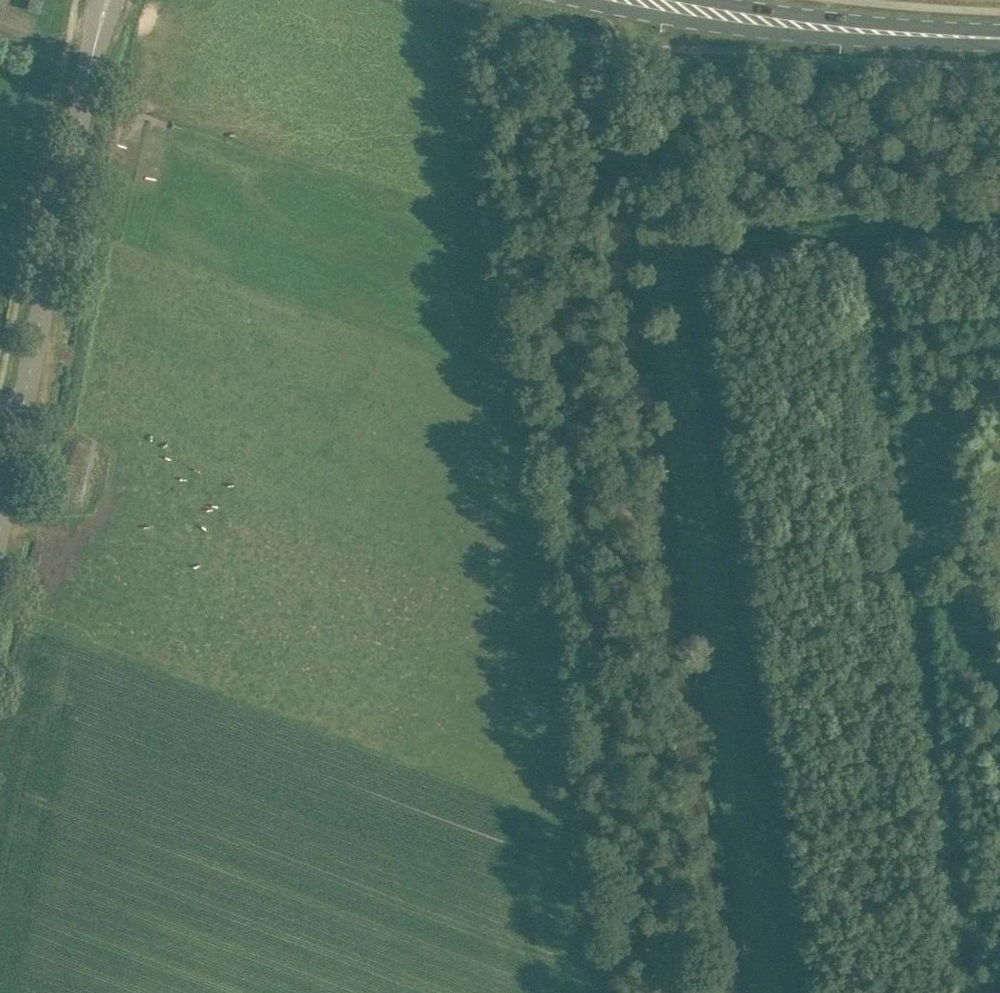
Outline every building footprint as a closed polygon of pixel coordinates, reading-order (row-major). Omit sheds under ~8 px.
[(29,8),(40,11),(43,0),(31,0),(29,8)]
